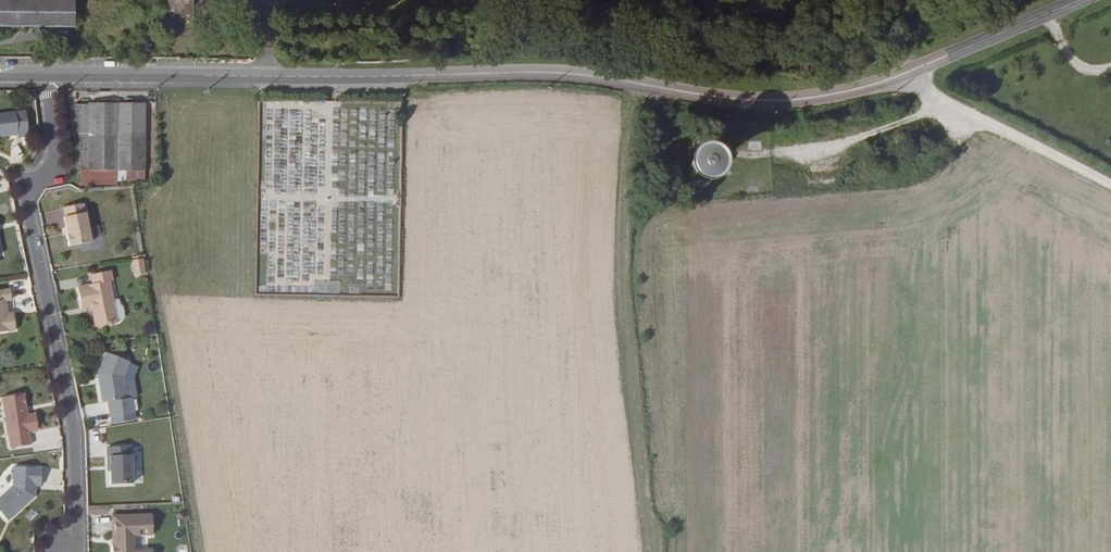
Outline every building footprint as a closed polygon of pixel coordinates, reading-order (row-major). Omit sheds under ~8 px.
[(75,24),(76,0),(0,0),(0,22),(75,24)] [(144,179),(144,104),(77,103),(81,138),(83,182),(144,179)] [(17,114),(0,116),(0,138),(19,136),(17,114)] [(762,149),(761,141),(748,142),(748,150),(762,149)] [(707,163),(704,159),(698,158),(693,162),(692,168),(696,172),(702,173),(707,169),(707,163)] [(673,167),(664,180),(680,190),(689,177),(673,167)] [(70,247),(92,242),(84,204),(64,208),(66,217),(65,217),(67,228),(69,227),(70,234),(67,235),(70,247)] [(136,275),(146,273),(143,258),(134,260),(136,275)] [(95,318),(98,318),(100,326),(118,322),(110,281),(113,280),(111,271),(92,274),(94,284),(78,287),(83,307),(92,305),(95,318)] [(12,289),(0,291),(0,332),(17,329),(15,313),(8,314),(7,310),(9,310),(8,301),(13,300),(12,289)] [(124,378),(131,363),(105,352),(96,375),(100,406),(106,405),(110,426),(137,423),(133,400),(127,401),(124,378)] [(24,394),(24,393),(4,396),(9,433),(11,433),(13,446),(33,443),(30,429),(39,428),(37,413),(29,413),(29,411),(26,409),(26,405),(27,403),(26,396),(24,394)] [(132,488),(131,447),(106,447),(106,474),(109,474),(109,489),(132,488)] [(41,465),(12,465),(12,483),(0,495),(0,511),(8,520),(35,495),(34,485),(41,485),(41,465)] [(152,513),(115,515),(116,534),(120,534),(120,541),(114,542),(114,551),(153,551),(153,547),(143,547),(143,532),(153,532),(152,513)]
